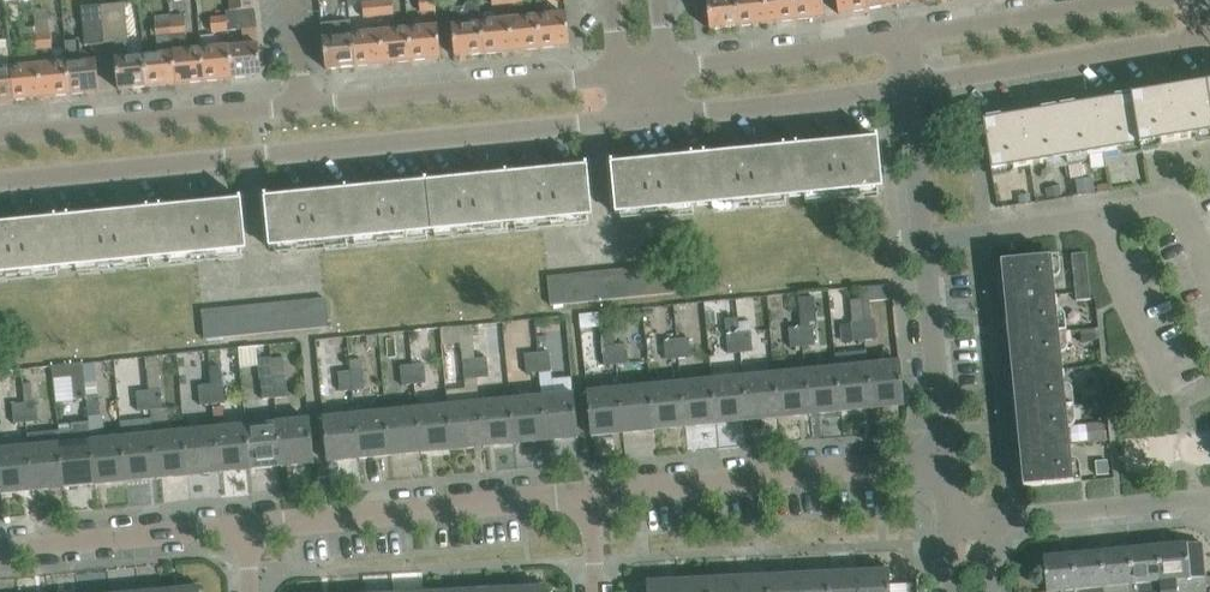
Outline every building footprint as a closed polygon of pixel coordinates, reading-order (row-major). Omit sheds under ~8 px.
[(254,0),(229,0),(230,11),(255,9),(254,0)] [(376,1),(378,17),(394,16),(392,0),(377,0),(377,1),(376,1)] [(434,0),(419,0),(420,12),(436,11),(434,0)] [(710,30),(739,26),(736,0),(706,0),(710,30)] [(764,0),(736,0),(739,26),(767,23),(764,0)] [(767,23),(795,20),(793,0),(764,0),(767,23)] [(795,20),(824,17),(822,0),(793,0),(795,20)] [(838,14),(867,9),(865,0),(836,0),(838,14)] [(894,0),(865,0),(867,9),(895,5),(894,0)] [(378,17),(376,1),(362,3),(363,19),(365,19),(378,17)] [(125,3),(100,5),(104,44),(114,43),(129,42),(125,3)] [(484,54),(481,23),(479,6),(475,6),(474,3),(466,4),(464,7),(450,9),(452,26),(455,57),(484,54)] [(104,44),(100,5),(82,7),(86,46),(104,44)] [(262,76),(255,9),(230,11),(226,11),(227,16),(228,30),(242,29),(244,46),(229,47),(232,79),(262,76)] [(184,15),(169,16),(171,36),(186,34),(184,15)] [(566,15),(538,18),(541,49),(569,46),(566,15)] [(171,36),(169,16),(154,17),(156,37),(171,36)] [(228,30),(227,16),(210,17),(211,33),(214,33),(228,32),(228,30)] [(395,32),(394,16),(378,17),(380,33),(383,64),(412,61),(409,30),(395,32)] [(380,33),(378,17),(365,19),(365,20),(350,21),(355,67),(383,64),(380,33)] [(541,49),(538,18),(509,20),(512,51),(541,49)] [(512,51),(509,20),(481,23),(484,54),(512,51)] [(355,67),(350,21),(321,24),(326,69),(355,67)] [(441,58),(438,34),(438,27),(409,30),(412,61),(441,58)] [(51,34),(35,35),(37,51),(52,49),(51,34)] [(188,51),(186,34),(171,36),(176,84),(204,81),(201,50),(188,51)] [(37,51),(35,35),(20,36),(22,52),(37,51)] [(176,84),(171,36),(156,37),(157,54),(144,55),(147,87),(176,84)] [(99,92),(96,61),(82,62),(80,41),(65,42),(67,63),(70,94),(99,92)] [(147,87),(144,55),(130,57),(129,42),(114,43),(118,90),(147,87)] [(232,79),(229,47),(201,50),(204,81),(232,79)] [(54,65),(52,49),(37,51),(39,66),(42,97),(70,94),(67,63),(54,65)] [(42,97),(39,66),(10,69),(13,100),(42,97)] [(13,100),(10,69),(0,70),(0,101),(13,100)] [(1206,84),(1132,96),(1140,146),(1209,135),(1209,109),(1206,84)] [(1140,146),(1132,96),(1058,109),(1066,159),(1140,146)] [(1066,159),(1058,109),(983,121),(991,171),(1066,159)] [(876,142),(789,151),(793,197),(882,188),(877,137),(875,137),(876,142)] [(793,197),(789,151),(700,160),(704,205),(793,197)] [(704,205),(700,160),(613,168),(612,162),(611,163),(616,214),(704,205)] [(586,171),(507,178),(511,224),(592,216),(587,165),(585,165),(586,171)] [(511,224),(507,178),(426,186),(431,232),(511,224)] [(431,232),(426,186),(346,194),(350,240),(431,232)] [(350,240),(346,194),(267,202),(266,196),(265,196),(270,247),(350,240)] [(246,250),(241,199),(240,199),(240,205),(153,213),(158,259),(246,250)] [(158,259),(153,213),(64,222),(69,267),(158,259)] [(64,222),(0,228),(0,274),(69,267),(64,222)] [(1071,255),(1075,294),(1076,301),(1090,300),(1086,253),(1071,255)] [(1059,332),(1051,257),(1000,262),(1008,337),(1059,332)] [(671,265),(657,266),(660,295),(674,293),(671,265)] [(660,295),(657,266),(644,267),(646,296),(660,295)] [(646,296),(644,267),(630,269),(633,297),(646,296)] [(633,297),(630,269),(616,270),(619,299),(633,297)] [(619,299),(616,270),(602,271),(605,300),(619,299)] [(605,300),(602,271),(589,273),(591,301),(605,300)] [(591,301),(589,273),(575,274),(578,303),(591,301)] [(578,303),(575,274),(561,276),(564,304),(578,303)] [(564,304),(561,276),(547,277),(550,306),(564,304)] [(870,301),(890,300),(888,285),(860,288),(863,321),(866,340),(877,339),(875,320),(871,320),(870,301)] [(328,327),(325,298),(312,300),(314,328),(328,327)] [(314,328),(312,300),(298,301),(301,330),(314,328)] [(301,330),(298,301),(284,302),(287,331),(301,330)] [(287,331),(284,302),(270,304),(273,332),(287,331)] [(273,332),(270,304),(257,305),(260,334),(273,332)] [(260,334),(257,305),(243,306),(246,335),(260,334)] [(246,335),(243,306),(229,308),(232,336),(246,335)] [(232,336),(229,308),(216,309),(218,338),(232,336)] [(218,338),(216,309),(202,310),(205,339),(218,338)] [(866,340),(863,321),(851,322),(852,341),(866,340)] [(616,366),(615,345),(612,325),(599,327),(603,367),(616,366)] [(813,326),(801,327),(803,347),(815,346),(813,326)] [(803,347),(801,327),(787,328),(790,349),(803,347)] [(445,382),(440,328),(430,329),(434,383),(445,382)] [(753,352),(751,332),(739,333),(741,353),(753,352)] [(1066,407),(1059,332),(1008,337),(1015,412),(1066,407)] [(741,353),(739,333),(725,334),(728,355),(741,353)] [(689,338),(676,339),(678,360),(691,359),(689,338)] [(678,360),(676,339),(663,341),(666,361),(678,360)] [(626,344),(615,345),(616,366),(629,364),(626,344)] [(276,399),(271,359),(271,358),(258,359),(256,347),(238,348),(240,368),(258,367),(262,400),(276,399)] [(549,352),(538,353),(540,373),(551,372),(549,352)] [(540,373),(538,353),(524,354),(526,374),(540,373)] [(209,356),(212,385),(214,405),(225,404),(223,383),(222,384),(219,355),(209,356)] [(284,358),(271,359),(276,399),(288,398),(284,358)] [(487,358),(475,359),(477,379),(489,378),(487,358)] [(477,379),(475,359),(462,360),(464,380),(477,379)] [(115,375),(114,360),(106,361),(107,375),(115,375)] [(350,361),(350,371),(352,392),(365,390),(362,360),(350,361)] [(904,406),(899,362),(868,365),(872,409),(904,406)] [(87,397),(86,386),(83,364),(71,365),(52,367),(53,378),(72,376),(74,398),(87,397)] [(425,364),(413,365),(415,385),(427,384),(425,364)] [(415,385),(413,365),(400,366),(402,386),(415,385)] [(872,409),(868,365),(837,368),(841,412),(872,409)] [(841,412),(837,368),(806,371),(810,416),(841,412)] [(26,423),(22,385),(21,370),(11,371),(12,386),(9,386),(14,424),(26,423)] [(352,392),(350,371),(337,372),(339,393),(352,392)] [(810,416),(806,371),(774,374),(779,419),(810,416)] [(779,419),(774,374),(743,377),(747,422),(779,419)] [(747,422),(743,377),(712,380),(716,425),(747,422)] [(716,425),(712,380),(681,383),(685,428),(716,425)] [(685,428),(681,383),(649,386),(654,431),(685,428)] [(34,402),(32,384),(22,385),(26,423),(39,422),(37,402),(34,402)] [(101,416),(99,396),(98,385),(86,386),(87,397),(89,417),(101,416)] [(214,405),(212,385),(198,386),(200,406),(214,405)] [(654,431),(649,386),(618,389),(623,434),(654,431)] [(623,434),(618,389),(587,393),(591,437),(623,434)] [(149,391),(151,411),(153,428),(170,426),(168,409),(163,409),(161,390),(149,391)] [(151,411),(149,391),(136,392),(138,412),(151,411)] [(578,438),(573,394),(542,397),(546,441),(578,438)] [(546,441),(542,397),(511,400),(515,444),(546,441)] [(515,444),(511,400),(480,403),(484,447),(515,444)] [(484,447),(480,403),(448,406),(453,450),(484,447)] [(453,450),(448,406),(417,409),(421,453),(453,450)] [(1074,483),(1066,407),(1015,412),(1023,487),(1074,483)] [(421,453),(417,409),(386,412),(390,456),(421,453)] [(390,456),(386,412),(355,415),(359,459),(390,456)] [(359,459),(355,415),(323,418),(328,462),(359,459)] [(314,464),(310,419),(278,423),(283,467),(314,464)] [(95,485),(91,441),(89,422),(72,424),(73,429),(59,431),(60,444),(64,488),(95,485)] [(1105,422),(1086,424),(1087,441),(1107,439),(1105,422)] [(283,467),(278,423),(247,426),(252,470),(283,467)] [(252,470),(247,426),(216,429),(220,473),(252,470)] [(220,473),(216,429),(185,432),(189,476),(220,473)] [(64,488),(60,444),(59,431),(28,434),(29,447),(33,491),(64,488)] [(189,476),(185,432),(153,435),(158,479),(189,476)] [(158,479),(153,435),(122,438),(127,482),(158,479)] [(127,482),(122,438),(91,441),(95,485),(127,482)] [(29,447),(0,450),(0,476),(2,494),(33,491),(29,447)] [(1157,547),(1161,591),(1177,591),(1175,581),(1205,578),(1202,543),(1157,547)] [(1157,547),(1129,550),(1133,591),(1161,591),(1157,547)] [(1129,550),(1100,553),(1104,591),(1133,591),(1129,550)] [(1100,553),(1072,555),(1075,591),(1104,591),(1100,553)] [(1072,555),(1043,558),(1046,591),(1059,591),(1061,591),(1075,591),(1072,555)] [(858,573),(859,591),(889,591),(888,567),(868,568),(868,572),(858,573)] [(858,573),(847,573),(847,569),(828,570),(829,591),(859,591),(858,573)] [(828,570),(808,571),(809,575),(798,576),(799,591),(829,591),(828,570)] [(798,576),(787,576),(787,572),(768,573),(768,591),(799,591),(798,576)] [(768,573),(748,574),(749,578),(738,579),(738,591),(768,591),(768,573)] [(738,579),(727,579),(727,575),(707,576),(708,591),(738,591),(738,579)] [(707,576),(688,577),(689,581),(677,582),(678,591),(708,591),(707,576)] [(677,582),(667,582),(667,578),(647,579),(648,591),(678,591),(677,582)] [(514,590),(514,591),(544,591),(544,584),(524,585),(524,589),(514,590)]
